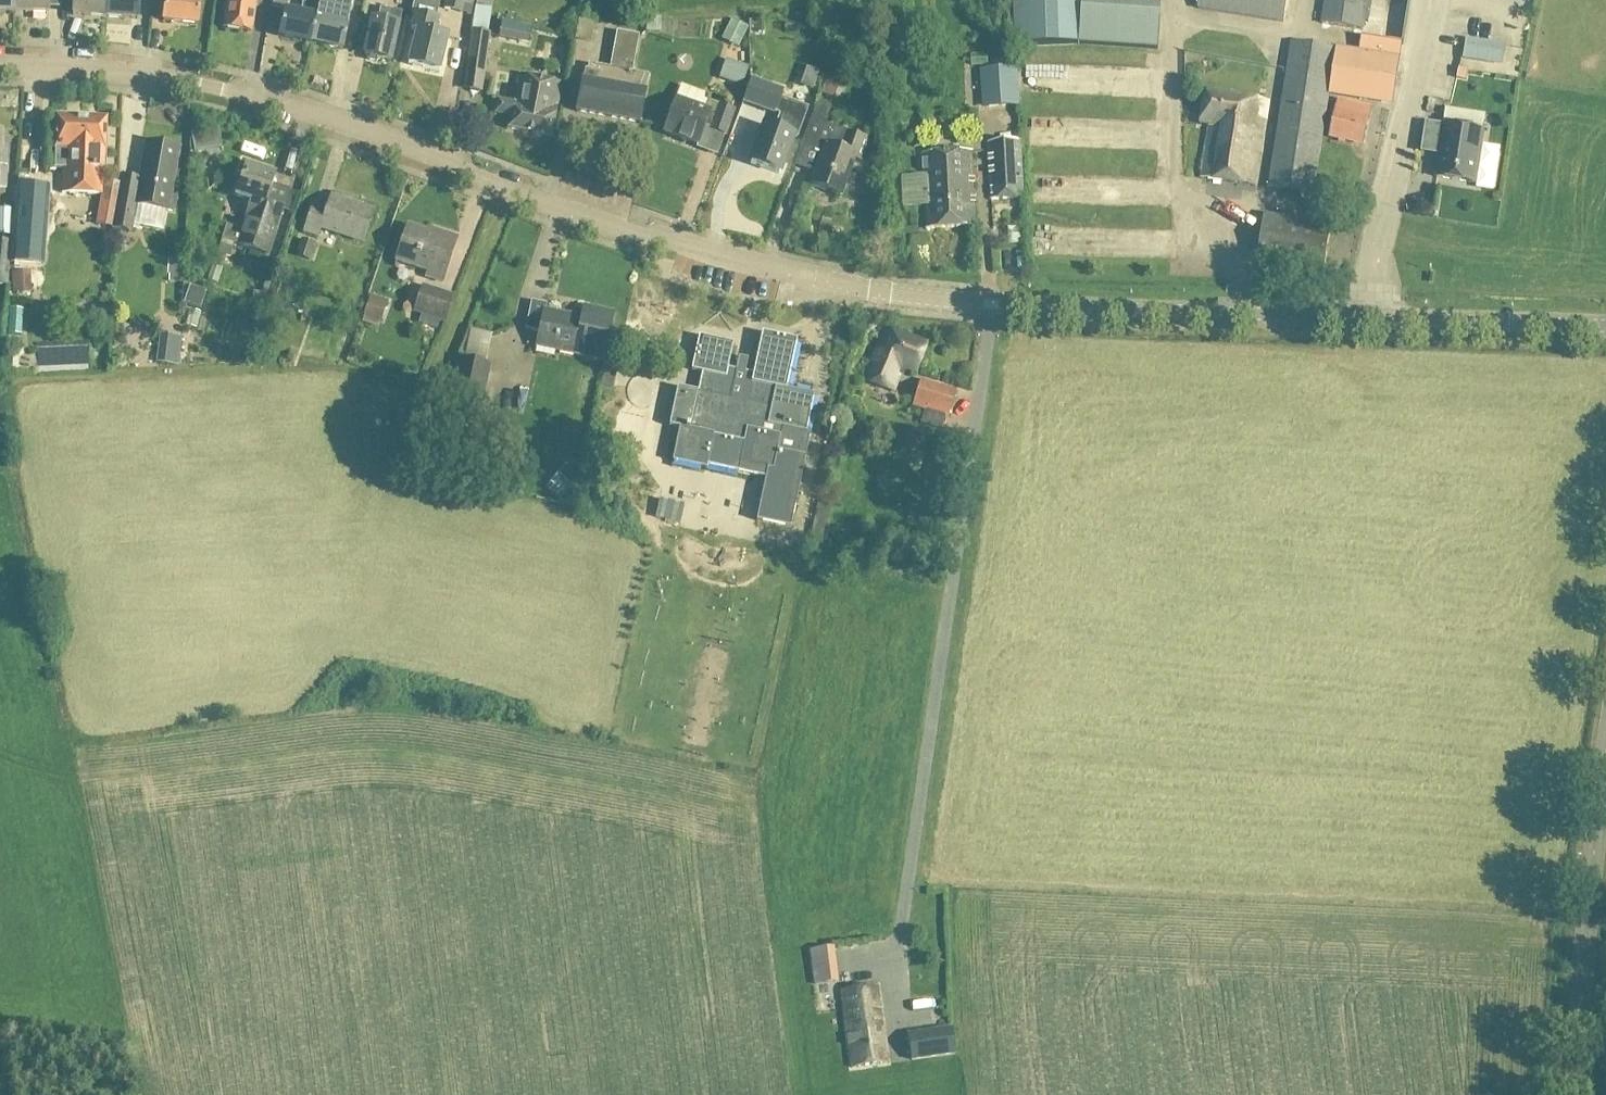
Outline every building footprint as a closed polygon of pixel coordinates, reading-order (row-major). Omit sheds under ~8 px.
[(16,10),(17,0),(0,0),(0,10),(16,10)] [(16,10),(50,10),(50,0),(17,0),(16,10)] [(73,14),(106,16),(107,0),(74,0),(73,14)] [(106,16),(138,18),(140,0),(107,0),(106,16)] [(163,20),(197,25),(201,0),(166,0),(163,20)] [(223,28),(251,31),(256,0),(258,1),(258,0),(227,0),(223,28)] [(280,37),(311,43),(320,0),(308,0),(308,3),(303,3),(300,15),(285,12),(280,37)] [(311,43),(343,49),(348,24),(353,0),(320,0),(311,43)] [(409,64),(440,72),(448,36),(434,33),(438,18),(436,17),(440,0),(414,0),(411,14),(415,15),(412,29),(417,30),(409,64)] [(472,0),(446,0),(444,8),(469,13),(472,0)] [(1016,47),(1078,44),(1080,44),(1080,45),(1158,50),(1161,4),(1097,0),(1014,0),(1016,47)] [(1198,8),(1284,21),(1287,0),(1199,0),(1198,8)] [(1322,23),(1362,29),(1367,0),(1325,0),(1322,23)] [(378,18),(373,17),(365,55),(367,60),(377,62),(380,59),(391,61),(401,13),(380,8),(378,18)] [(647,16),(647,31),(661,31),(661,17),(647,16)] [(575,40),(591,43),(595,24),(579,21),(575,40)] [(719,42),(734,46),(740,25),(725,21),(719,42)] [(750,21),(750,35),(764,35),(764,21),(750,21)] [(486,66),(490,34),(471,31),(467,63),(486,66)] [(585,71),(577,112),(640,123),(648,77),(632,74),(638,36),(617,32),(611,69),(589,66),(588,71),(585,71)] [(1358,53),(1335,49),(1291,42),(1268,188),(1312,195),(1329,90),(1389,101),(1400,44),(1361,37),(1358,53)] [(1506,45),(1466,38),(1463,58),(1503,65),(1506,45)] [(748,67),(726,59),(719,78),(741,86),(748,67)] [(1428,66),(1425,80),(1443,85),(1447,71),(1428,66)] [(1457,78),(1465,80),(1467,69),(1459,68),(1457,78)] [(498,101),(496,114),(512,117),(510,128),(551,135),(561,80),(521,73),(515,104),(498,101)] [(827,100),(833,82),(821,77),(814,96),(827,100)] [(769,127),(791,135),(806,98),(770,83),(759,110),(773,116),(769,127)] [(1206,91),(1200,123),(1209,125),(1201,177),(1255,186),(1268,101),(1206,91)] [(675,100),(664,133),(699,144),(704,128),(728,135),(735,111),(706,101),(703,109),(675,100)] [(1371,108),(1338,101),(1329,136),(1339,138),(1348,140),(1363,143),(1371,108)] [(831,108),(817,103),(804,139),(825,146),(810,187),(841,197),(854,160),(861,162),(868,142),(851,136),(825,127),(831,108)] [(1444,125),(1436,177),(1475,183),(1486,115),(1446,108),(1443,125),(1444,125)] [(55,116),(54,168),(64,168),(63,193),(104,193),(105,117),(55,116)] [(791,135),(769,127),(763,124),(749,162),(778,172),(791,135)] [(3,143),(3,131),(0,131),(0,187),(7,187),(7,166),(8,166),(8,143),(3,143)] [(186,134),(191,160),(208,157),(203,131),(186,134)] [(1020,141),(989,142),(991,200),(1022,198),(1020,141)] [(122,176),(112,229),(131,232),(135,205),(166,211),(166,210),(174,211),(177,197),(169,195),(177,148),(147,142),(140,180),(122,176)] [(929,203),(925,203),(926,229),(975,226),(972,151),(922,153),(923,178),(928,178),(929,203)] [(290,189),(272,183),(274,176),(261,172),(263,166),(241,158),(237,170),(239,171),(239,170),(243,175),(236,196),(251,202),(242,230),(227,226),(222,240),(268,255),(282,211),(291,214),(297,194),(289,192),(290,189)] [(44,263),(49,189),(18,186),(13,261),(44,263)] [(311,210),(303,234),(318,239),(320,231),(361,245),(373,208),(332,194),(325,215),(311,210)] [(1256,263),(1323,274),(1331,225),(1264,214),(1256,263)] [(437,234),(408,224),(396,260),(429,271),(427,275),(443,281),(458,237),(438,230),(437,234)] [(310,261),(316,244),(301,239),(296,256),(310,261)] [(12,242),(0,241),(0,284),(8,285),(12,242)] [(181,260),(168,259),(167,275),(169,275),(169,282),(180,282),(181,260)] [(668,276),(694,277),(694,265),(669,264),(668,276)] [(454,296),(423,285),(415,310),(445,320),(454,296)] [(387,301),(371,295),(364,315),(380,320),(387,301)] [(532,302),(526,330),(558,337),(556,347),(603,357),(613,315),(588,309),(586,322),(545,314),(547,305),(532,302)] [(459,349),(477,355),(484,334),(466,328),(459,349)] [(886,328),(866,380),(893,391),(903,367),(916,372),(927,344),(886,328)] [(178,365),(182,337),(160,334),(156,362),(178,365)] [(805,432),(813,396),(786,390),(797,341),(763,334),(754,374),(745,372),(747,364),(739,362),(737,370),(728,368),(733,343),(699,336),(691,370),(702,372),(698,392),(678,388),(670,426),(680,429),(673,462),(706,469),(707,467),(739,474),(741,464),(767,470),(764,484),(756,521),(789,528),(797,492),(810,433),(805,432)] [(462,362),(456,395),(482,399),(488,366),(462,362)] [(613,390),(618,369),(606,366),(601,387),(613,390)] [(921,381),(914,406),(947,416),(955,392),(921,381)] [(496,399),(492,411),(509,416),(512,404),(496,399)] [(564,466),(551,481),(565,494),(578,479),(564,466)] [(680,523),(684,504),(660,499),(656,517),(680,523)] [(837,970),(812,974),(814,986),(839,982),(837,970)] [(847,1027),(883,1021),(878,986),(842,990),(847,1027)] [(883,1021),(847,1027),(852,1067),(888,1062),(883,1021)] [(951,1027),(908,1033),(912,1058),(955,1053),(951,1027)]
